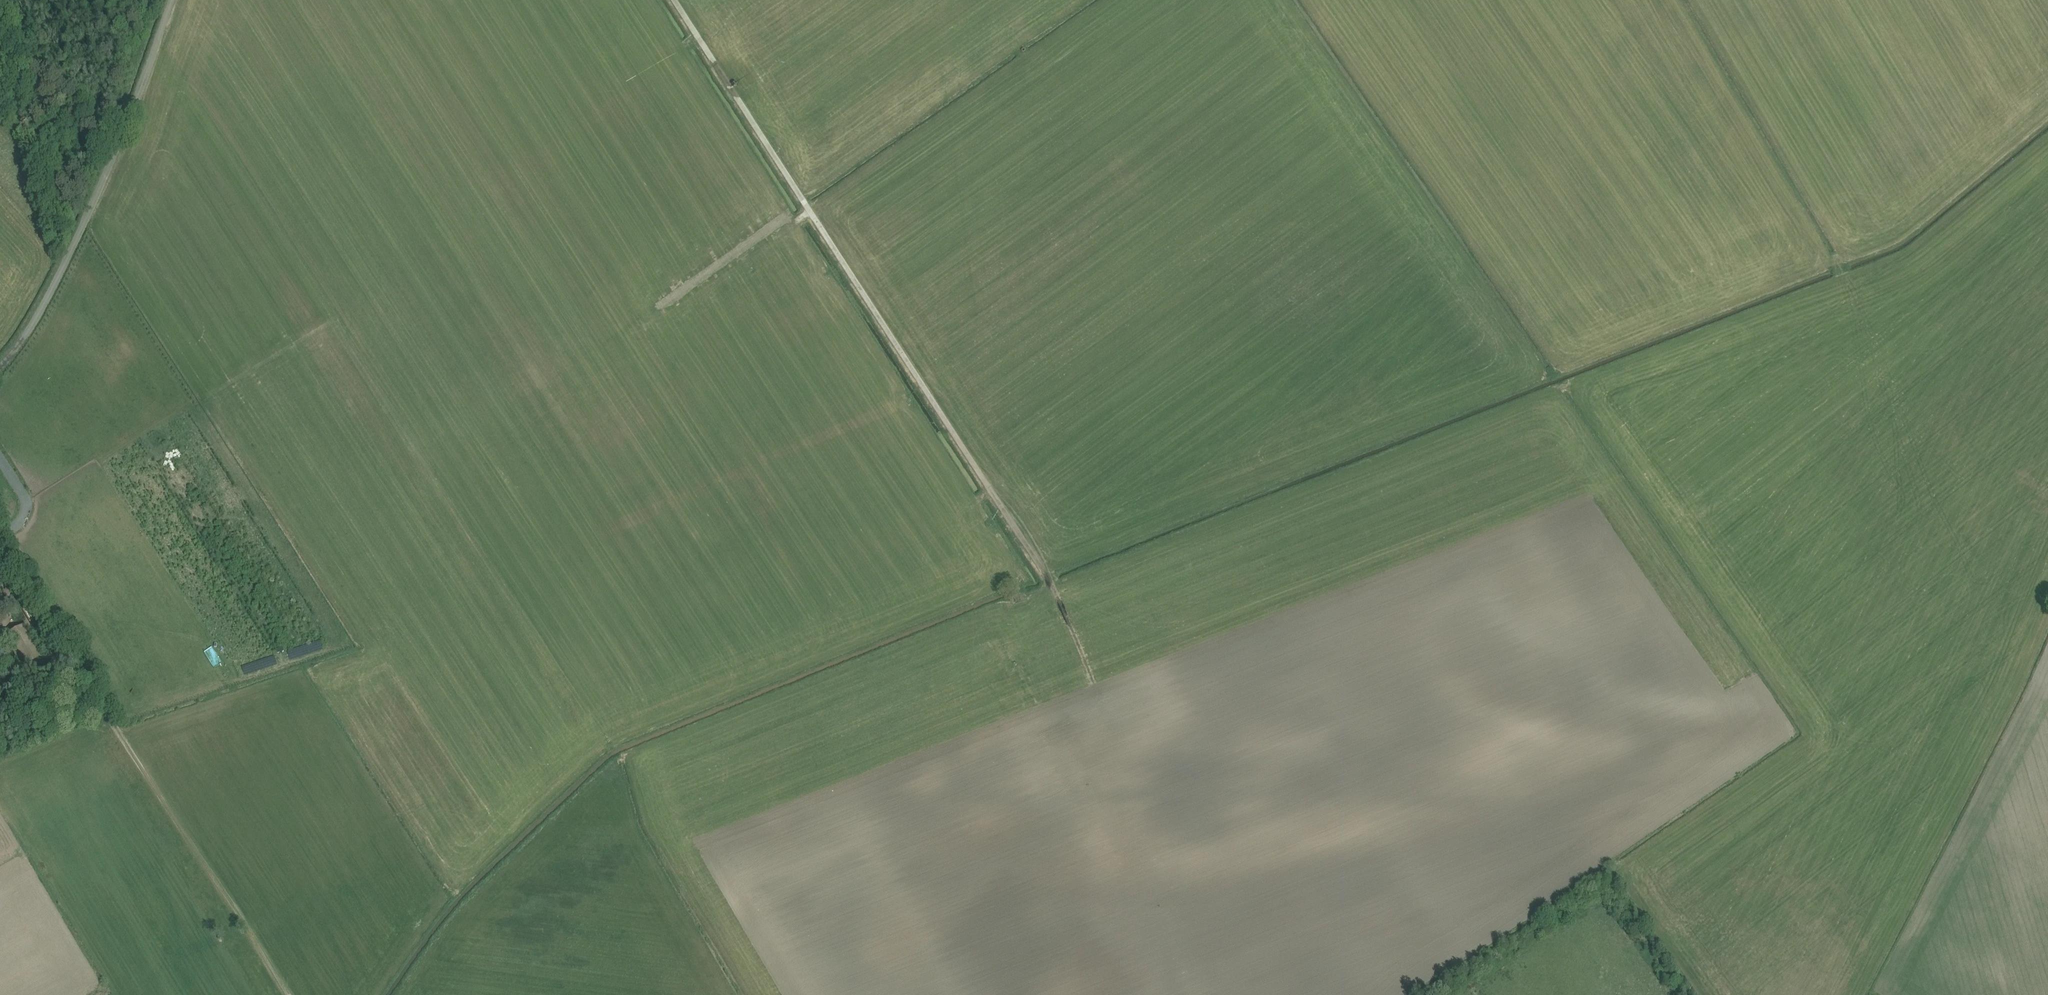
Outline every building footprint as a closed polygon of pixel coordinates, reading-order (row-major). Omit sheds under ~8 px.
[(44,656),(26,625),(5,637),(22,668),(44,656)]
